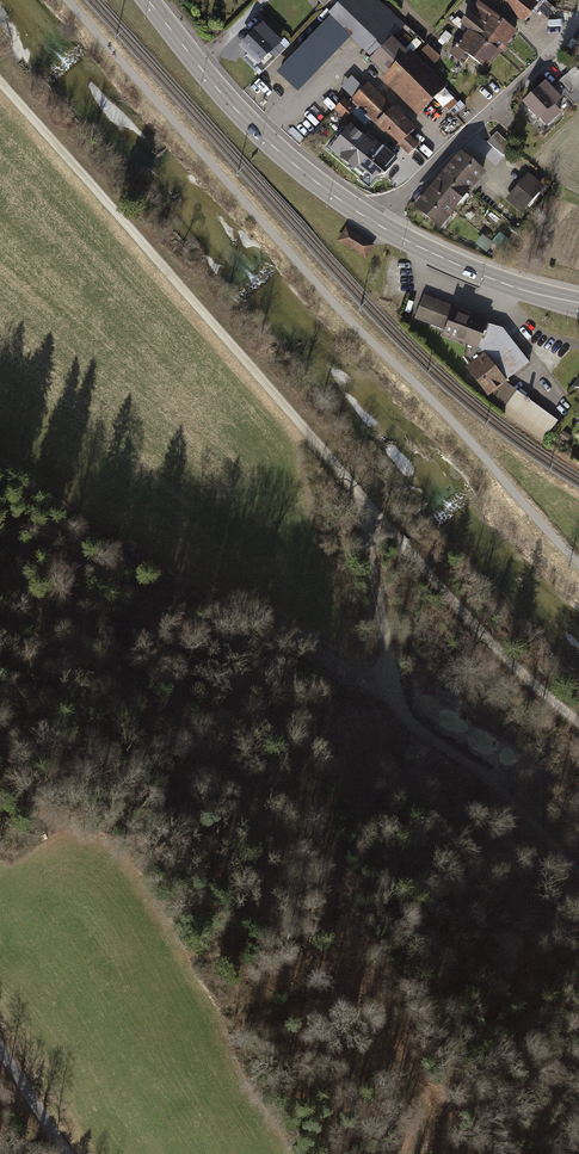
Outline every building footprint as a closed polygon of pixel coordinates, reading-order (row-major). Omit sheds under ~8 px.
[(296,86),(307,74),(309,76),(343,40),(346,32),(370,54),(389,35),(362,9),(371,0),(346,0),(330,15),(334,19),(281,72),(296,86)] [(524,25),(539,9),(529,0),(508,0),(504,6),(524,25)] [(476,21),(510,49),(520,37),(487,8),(476,21)] [(468,29),(502,58),(510,49),(476,21),(468,29)] [(278,45),(260,27),(241,46),(259,64),(278,45)] [(466,55),(489,74),(502,58),(468,29),(455,45),(450,50),(462,60),(466,55)] [(439,57),(427,46),(420,53),(432,64),(439,57)] [(384,81),(416,112),(443,84),(411,53),(384,81)] [(573,98),(578,92),(578,65),(560,81),(573,98)] [(522,105),(542,125),(566,104),(547,84),(522,105)] [(413,130),(368,85),(348,106),(343,101),(335,109),(360,130),(364,127),(370,132),(368,134),(380,145),(389,135),(408,154),(417,145),(408,136),(413,130)] [(371,145),(351,128),(348,132),(343,129),(336,137),(341,140),(333,150),(353,167),(371,145)] [(502,159),(512,148),(495,133),(485,144),(502,159)] [(380,152),(371,145),(353,167),(363,175),(366,171),(373,177),(385,174),(396,161),(382,149),(380,152)] [(474,196),(489,178),(462,156),(448,174),(474,196)] [(459,214),(474,196),(448,174),(432,192),(459,214)] [(547,191),(529,176),(507,202),(525,217),(547,191)] [(443,233),(459,214),(432,192),(417,211),(443,233)] [(373,245),(347,228),(339,240),(365,257),(373,245)] [(485,255),(492,246),(474,231),(467,240),(485,255)] [(481,322),(424,298),(415,320),(474,343),(481,322)] [(474,343),(467,361),(489,391),(529,360),(504,329),(481,322),(474,343)] [(549,437),(561,422),(517,387),(506,402),(549,437)] [(456,696),(445,690),(438,703),(449,709),(456,696)]
